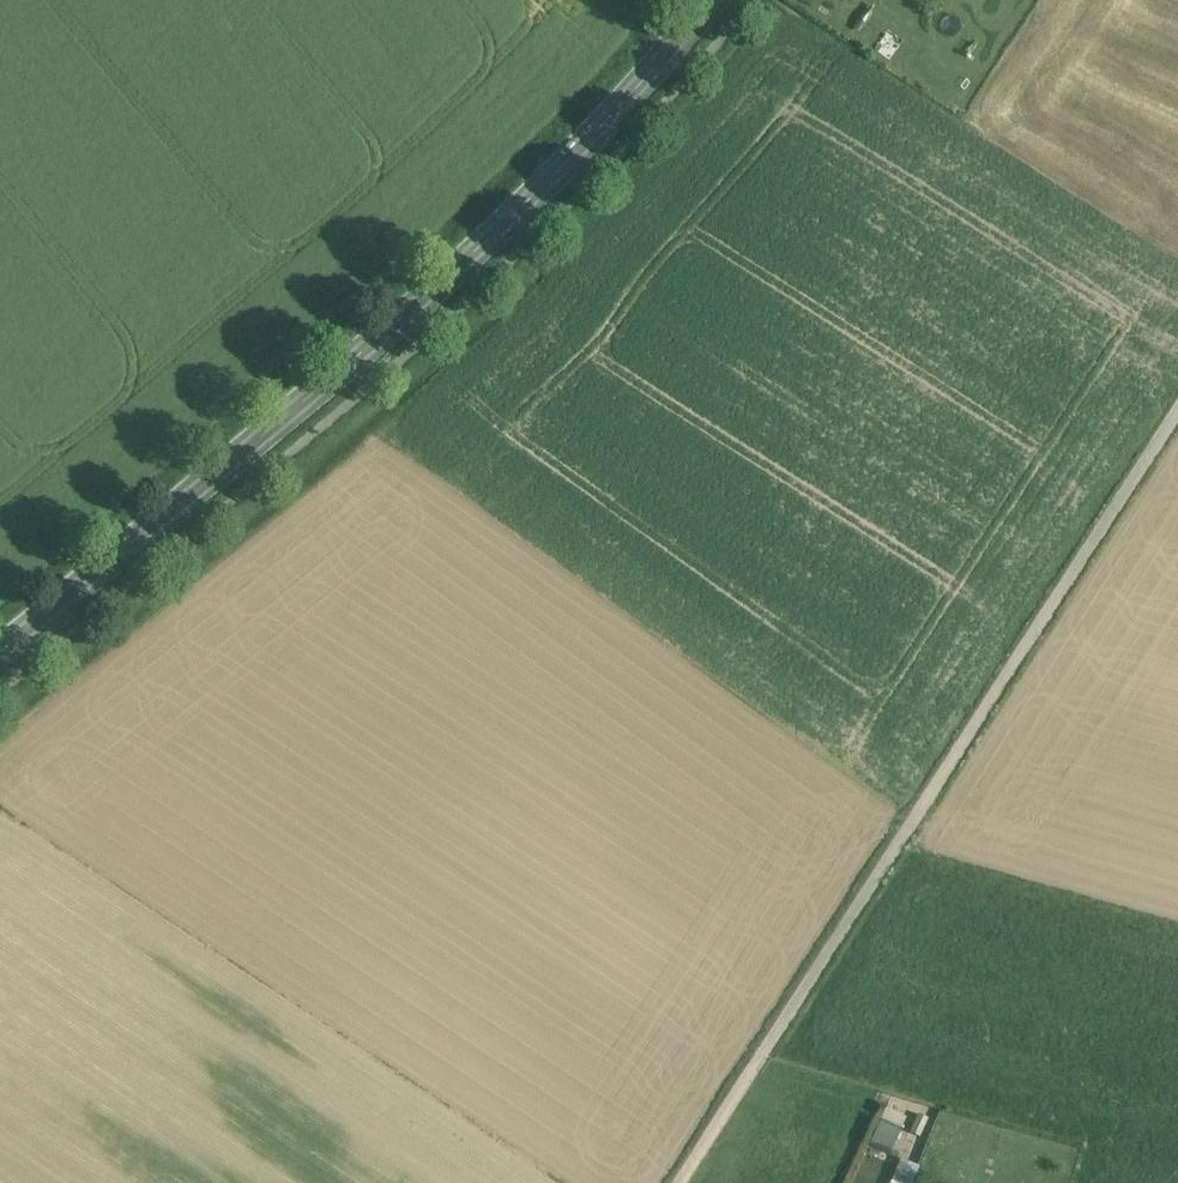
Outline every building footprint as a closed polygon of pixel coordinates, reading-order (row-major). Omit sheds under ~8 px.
[(868,1144),(890,1154),(902,1130),(880,1119),(868,1144)] [(891,1182),(913,1182),(919,1167),(901,1160),(891,1182)]
